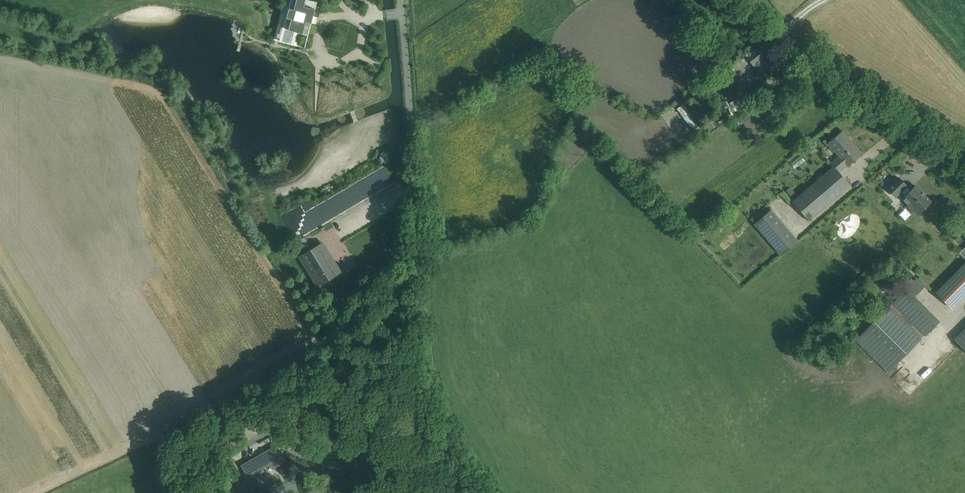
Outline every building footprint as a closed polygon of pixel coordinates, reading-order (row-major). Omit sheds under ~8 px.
[(342,0),(286,0),(275,40),(294,45),(293,47),(329,57),(344,0),(342,0)] [(766,41),(759,47),(747,56),(754,66),(760,73),(764,71),(766,70),(765,70),(769,67),(762,59),(774,50),(766,41)] [(741,90),(737,92),(740,96),(726,105),(733,115),(764,95),(758,86),(744,95),(741,90)] [(682,104),(677,108),(684,118),(689,115),(682,104)] [(769,116),(764,119),(770,128),(775,124),(769,116)] [(843,131),(835,138),(828,144),(833,150),(835,149),(840,155),(831,163),(833,166),(838,172),(847,164),(848,165),(860,154),(847,139),(849,138),(843,131)] [(838,172),(833,166),(793,201),(809,219),(849,184),(838,172)] [(898,178),(888,189),(896,197),(901,192),(904,195),(901,199),(917,215),(931,201),(915,185),(910,190),(898,178)] [(770,209),(764,214),(761,210),(750,219),(780,254),(796,240),(770,209)] [(344,244),(332,252),(340,266),(353,258),(344,244)] [(313,252),(311,249),(302,255),(315,275),(320,284),(329,279),(328,276),(337,271),(322,247),(313,252)] [(935,292),(952,309),(964,296),(964,261),(935,292)] [(881,275),(871,278),(877,295),(887,292),(881,275)] [(940,321),(908,289),(889,307),(922,338),(940,321)] [(889,307),(856,341),(888,373),(922,338),(889,307)] [(276,445),(264,452),(274,469),(287,462),(276,445)]
